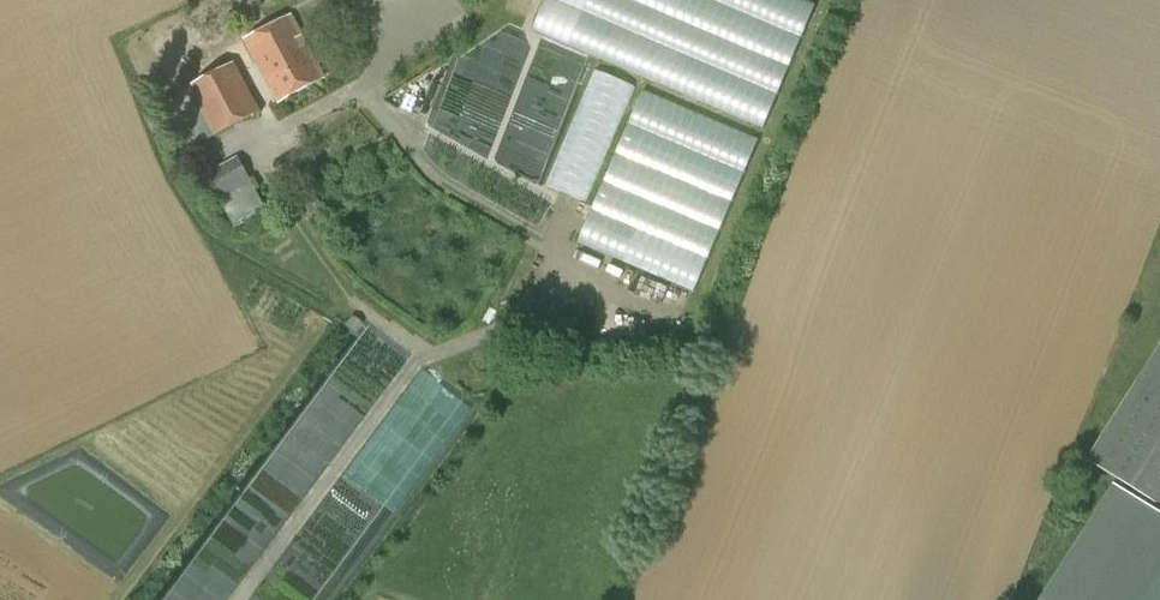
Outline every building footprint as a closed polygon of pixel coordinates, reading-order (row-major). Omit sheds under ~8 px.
[(816,4),(806,0),(546,0),(533,32),(763,128),(816,4)] [(322,78),(289,16),(245,39),(265,77),(247,87),(254,101),(273,91),(279,102),(322,78)] [(234,62),(187,87),(214,136),(260,112),(254,101),(247,87),(234,62)] [(586,202),(635,88),(594,70),(545,185),(586,202)] [(580,246),(694,293),(758,140),(646,92),(580,246)] [(256,193),(237,156),(204,174),(224,211),(256,193)] [(360,324),(352,317),(345,325),(354,332),(360,324)] [(1089,463),(1159,507),(1159,352),(1089,463)] [(1114,485),(1041,599),(1159,599),(1159,514),(1114,485)]
